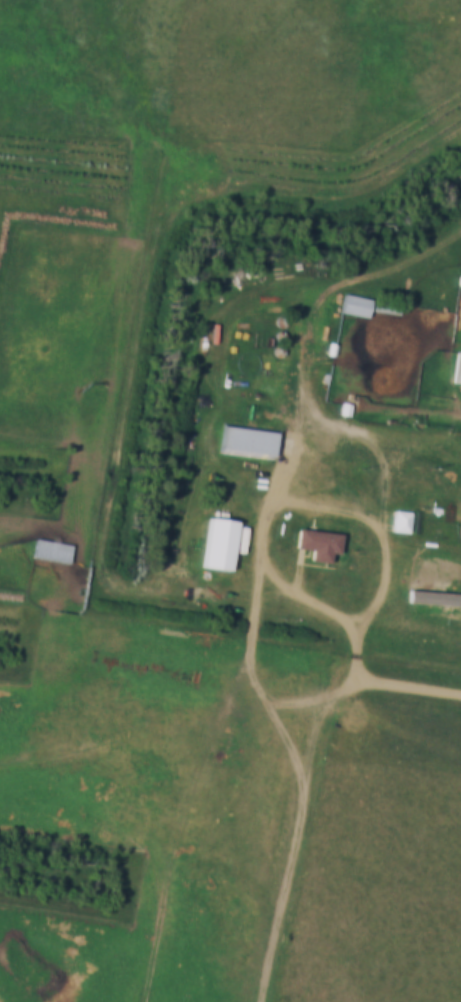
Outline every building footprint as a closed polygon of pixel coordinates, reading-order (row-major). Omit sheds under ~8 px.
[(349,300),(405,310),(403,321),(373,315),(371,323),(346,319),(349,300)] [(288,331),(286,331),(285,331),(283,330),(282,329),(281,327),(281,325),(281,324),(282,322),(283,321),(285,320),(287,320),(289,320),(290,322),(292,323),(292,325),(292,327),(291,329),(290,330),(288,331)] [(340,349),(339,357),(332,356),(333,348),(340,349)] [(286,363),(284,363),(282,363),(280,362),(279,361),(278,359),(278,357),(278,355),(279,354),(281,353),(282,352),(284,352),(286,352),(288,353),(289,355),(289,357),(289,359),(288,360),(287,362),(286,363)] [(355,411),(353,422),(344,420),(346,409),(355,411)] [(220,453),(224,425),(276,432),(273,460),(220,453)] [(397,515),(415,517),(413,537),(396,535),(397,515)] [(212,523),(241,528),(234,576),(205,572),(212,523)] [(301,530),(299,548),(315,550),(314,561),(331,563),(332,553),(341,554),(343,535),(301,530)] [(38,560),(41,542),(76,548),(72,566),(38,560)]
